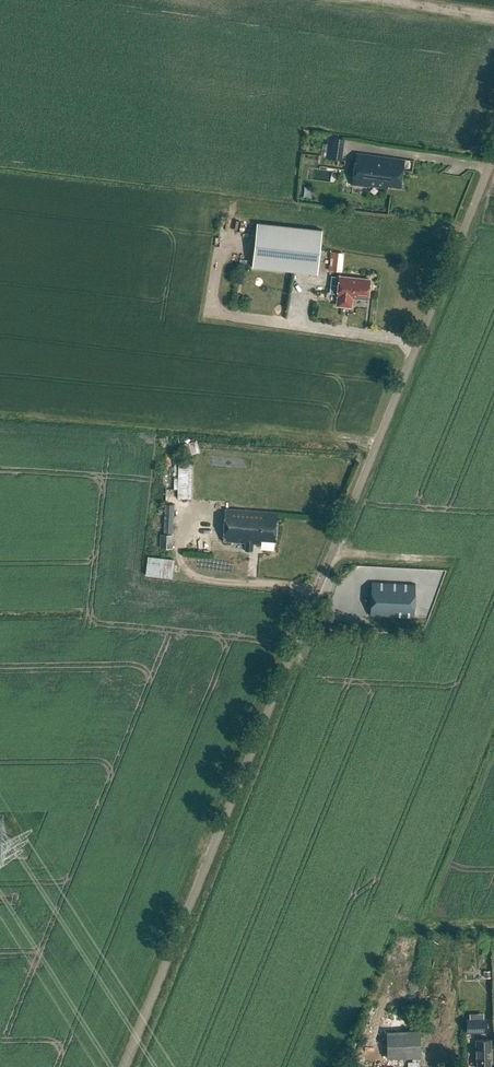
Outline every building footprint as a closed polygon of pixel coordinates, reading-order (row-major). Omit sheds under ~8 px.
[(342,139),(329,137),(326,157),(340,159),(342,139)] [(355,153),(351,184),(376,188),(377,186),(385,187),(386,185),(399,187),(403,159),(355,153)] [(257,223),(252,267),(318,274),(322,230),(257,223)] [(329,270),(340,271),(342,254),(331,252),(329,270)] [(352,298),(368,299),(370,280),(339,276),(337,296),(338,296),(337,305),(351,307),(352,298)] [(178,445),(181,456),(182,457),(200,452),(197,440),(178,445)] [(178,457),(178,497),(192,497),(192,457),(178,457)] [(278,512),(225,508),(223,541),(245,542),(245,550),(252,551),(253,543),(261,544),(261,540),(276,541),(278,512)] [(173,548),(173,534),(160,534),(160,548),(173,548)] [(173,577),(175,557),(148,555),(146,575),(173,577)] [(371,582),(369,615),(412,617),(414,583),(371,582)] [(487,1018),(466,1019),(466,1032),(487,1032),(487,1018)] [(388,1056),(422,1057),(422,1028),(388,1028),(388,1056)] [(491,1059),(490,1039),(477,1040),(477,1059),(478,1059),(478,1066),(490,1066),(490,1059),(491,1059)]
